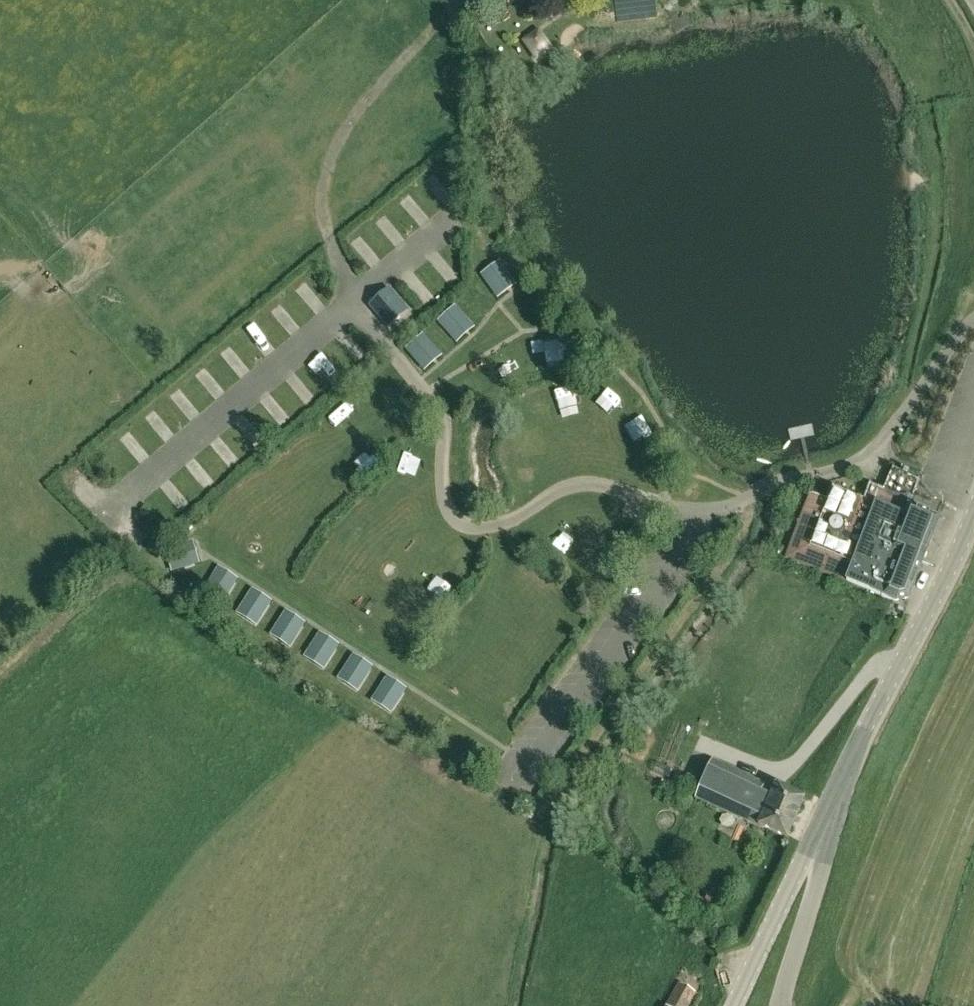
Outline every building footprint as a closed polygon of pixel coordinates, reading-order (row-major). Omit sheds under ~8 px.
[(479,274),(496,299),(516,286),(499,261),(479,274)] [(374,304),(391,325),(404,313),(387,293),(374,304)] [(436,321),(456,343),(474,328),(454,305),(436,321)] [(403,350),(423,372),(441,356),(421,334),(403,350)] [(399,462),(406,469),(421,454),(414,447),(399,462)] [(786,558),(895,602),(907,599),(936,527),(935,526),(938,518),(908,506),(919,480),(893,470),(884,493),(882,492),(877,505),(834,488),(822,516),(805,509),(786,558)] [(660,760),(649,777),(661,784),(672,767),(660,760)] [(713,761),(697,798),(789,837),(806,797),(777,784),(775,788),(713,761)] [(694,993),(679,984),(668,1005),(687,1005),(694,993)]
